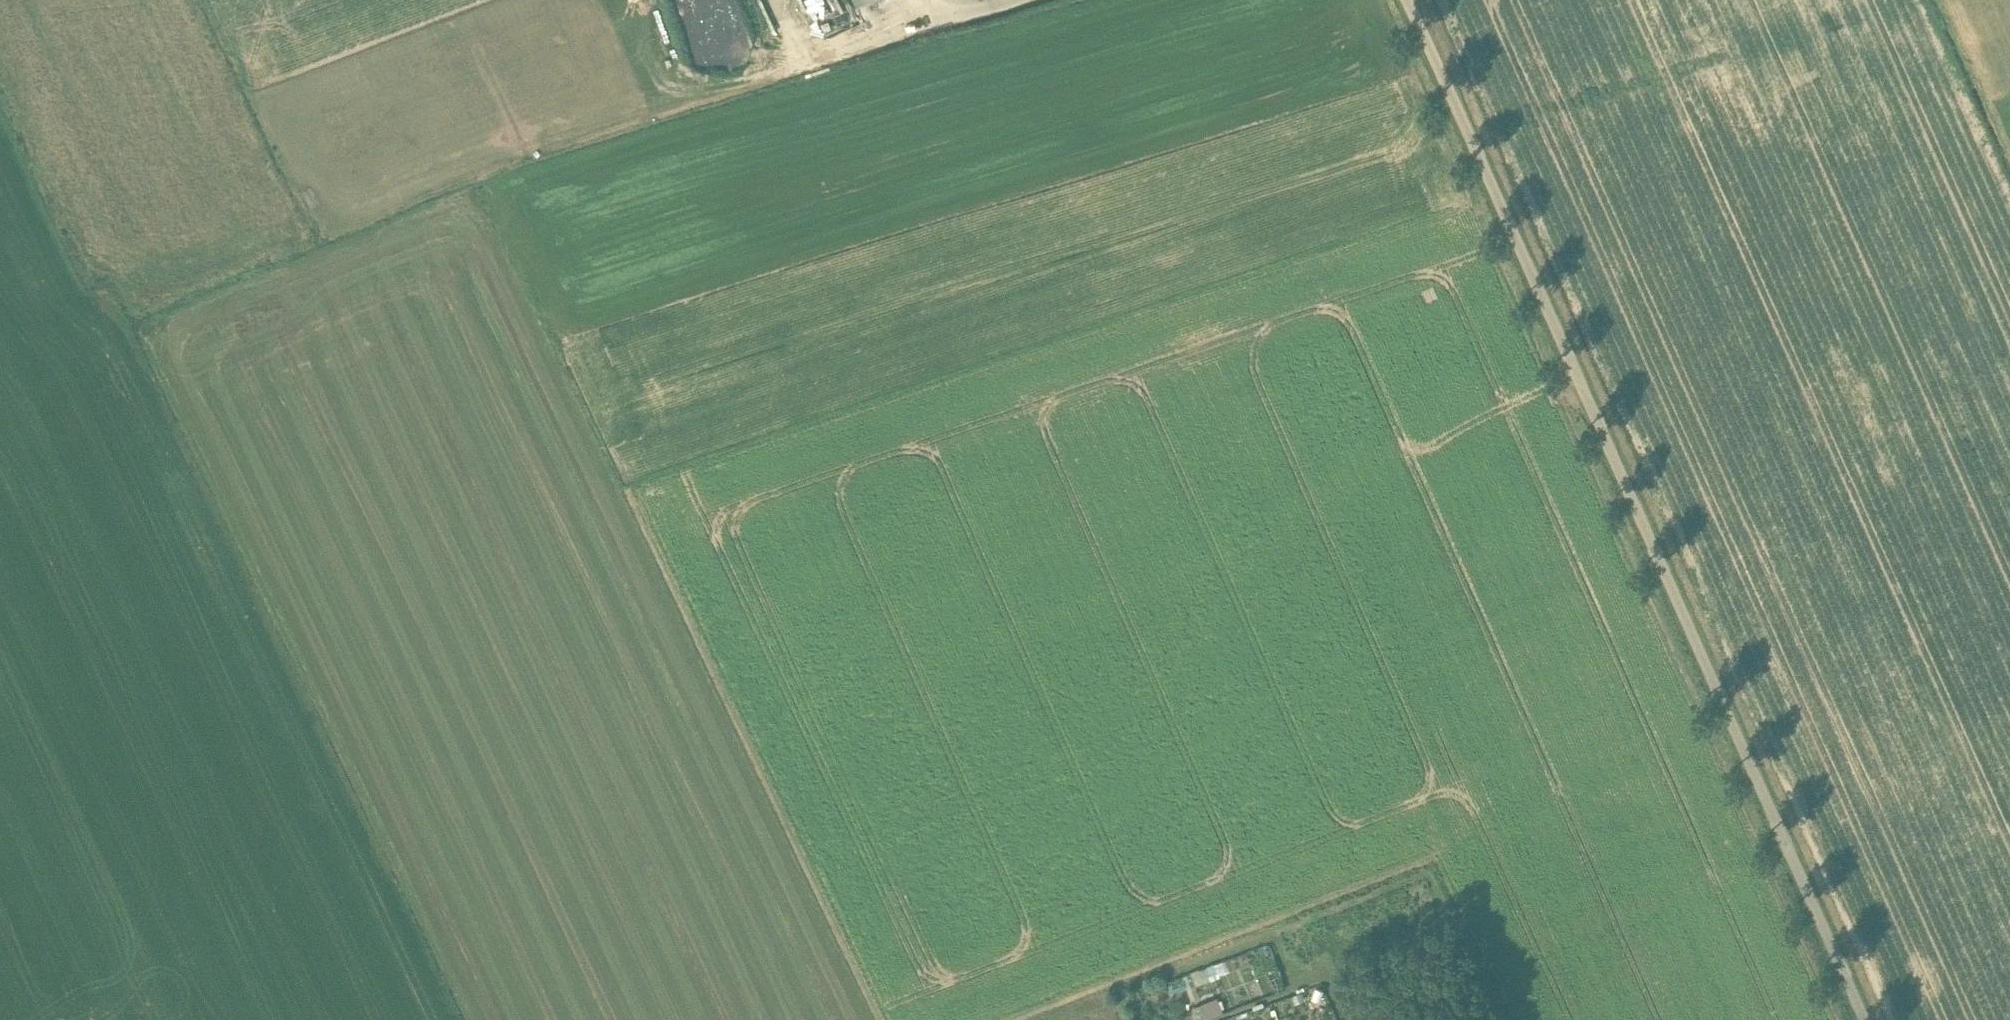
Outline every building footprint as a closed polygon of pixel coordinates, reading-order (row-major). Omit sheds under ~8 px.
[(1178,976),(1184,989),(1227,969),(1221,956),(1178,976)] [(1316,988),(1312,998),(1320,1001),(1323,990),(1316,988)] [(1199,1019),(1222,1011),(1216,994),(1193,1003),(1199,1019)]
